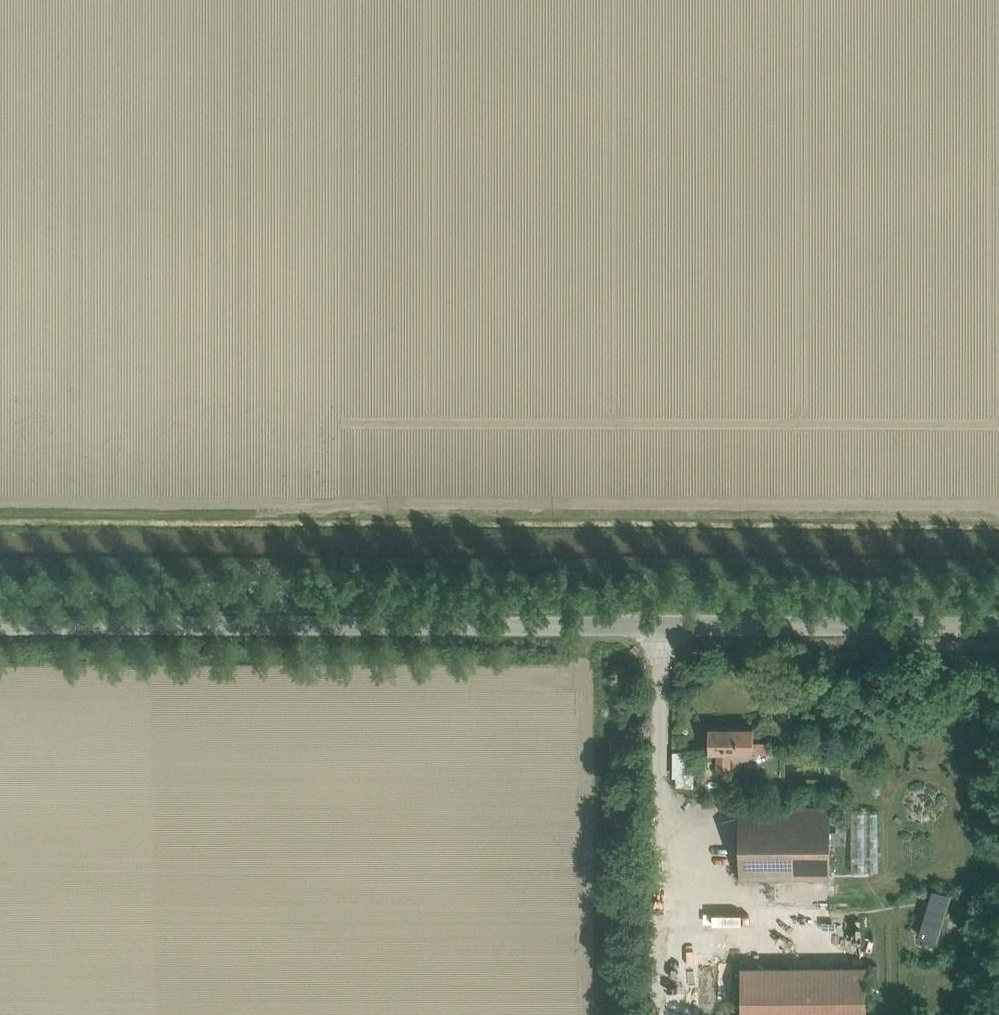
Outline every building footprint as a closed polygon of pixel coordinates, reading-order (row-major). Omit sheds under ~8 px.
[(768,742),(753,743),(753,728),(708,728),(708,752),(716,752),(716,768),(729,768),(729,752),(768,752),(768,742)] [(675,777),(675,787),(693,787),(693,772),(701,772),(701,751),(672,751),(672,778),(675,777)] [(741,879),(830,879),(830,808),(741,808),(741,879)] [(848,915),(827,918),(828,928),(849,925),(848,915)] [(740,966),(740,1014),(865,1014),(865,966),(740,966)]
